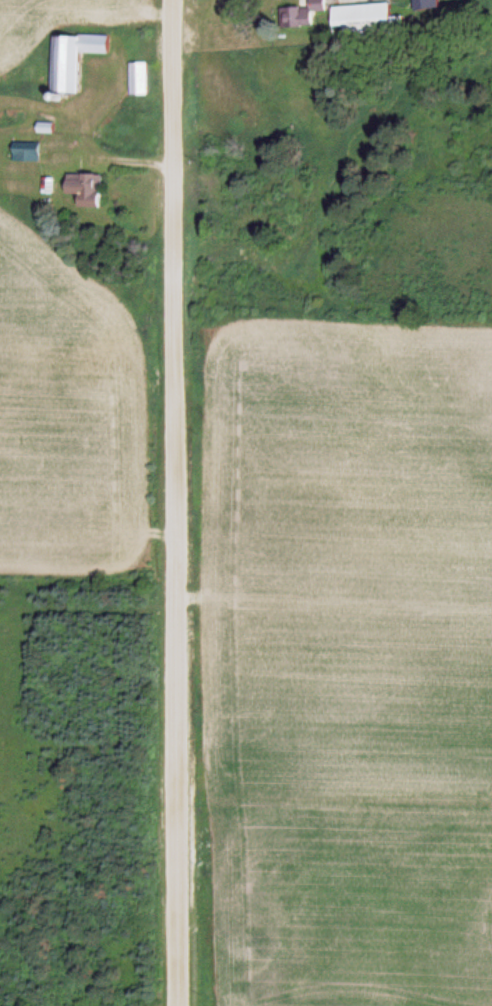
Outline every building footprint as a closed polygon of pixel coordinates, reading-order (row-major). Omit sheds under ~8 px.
[(281,8),(281,28),(310,27),(310,11),(323,11),(322,0),(311,0),(311,7),(281,8)] [(436,0),(411,0),(413,12),(437,8),(436,0)] [(331,37),(400,34),(399,17),(386,18),(386,5),(330,7),(331,37)] [(52,92),(77,92),(78,53),(108,54),(108,36),(53,35),(52,92)] [(147,95),(147,63),(130,63),(130,95),(147,95)] [(39,161),(39,148),(12,148),(12,161),(39,161)] [(100,208),(102,175),(64,173),(63,194),(77,195),(77,206),(100,208)]
